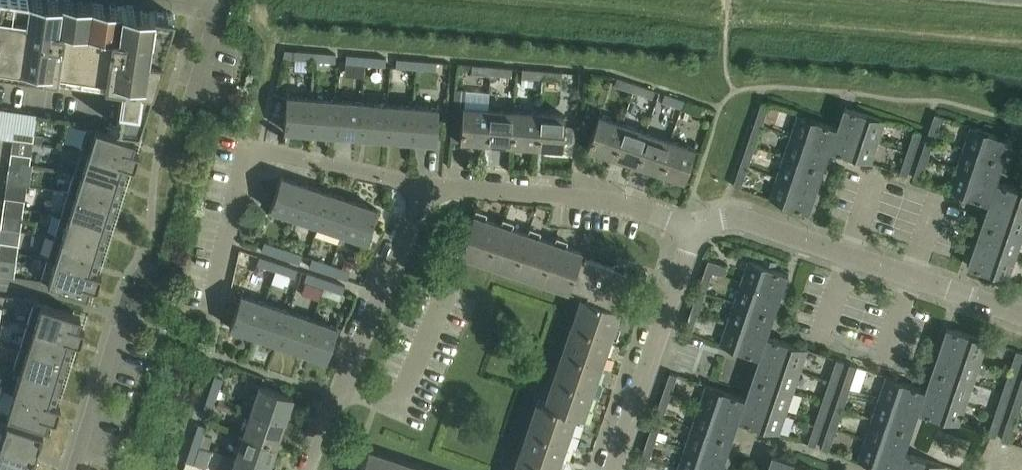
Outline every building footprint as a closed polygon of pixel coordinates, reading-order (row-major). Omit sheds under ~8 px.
[(146,104),(174,15),(71,0),(0,0),(0,61),(43,67),(43,71),(56,73),(56,69),(105,76),(105,80),(122,82),(119,100),(115,125),(138,128),(146,104)] [(295,60),(316,61),(316,53),(296,52),(295,60)] [(316,53),(316,61),(335,63),(336,55),(316,53)] [(345,64),(366,65),(367,57),(346,56),(345,64)] [(367,57),(366,65),(385,67),(386,59),(367,57)] [(396,68),(416,69),(416,61),(396,60),(396,68)] [(416,61),(416,69),(436,71),(436,63),(416,61)] [(471,74),(492,76),(492,68),(472,66),(471,74)] [(492,68),(492,76),(511,77),(512,69),(492,68)] [(522,78),(542,80),(542,72),(522,70),(522,78)] [(542,72),(542,80),(561,81),(562,73),(542,72)] [(614,86),(634,93),(636,85),(617,78),(614,86)] [(636,85),(634,93),(652,99),(655,91),(636,85)] [(286,94),(283,131),(284,131),(308,133),(311,96),(286,94)] [(662,102),(681,109),(684,101),(665,95),(662,102)] [(311,96),(308,133),(334,135),(337,98),(311,96)] [(337,98),(334,135),(359,137),(362,101),(337,98)] [(362,101),(359,137),(384,139),(387,103),(362,101)] [(684,101),(681,109),(699,115),(702,107),(684,101)] [(763,102),(756,122),(764,125),(771,104),(763,102)] [(387,103),(384,139),(410,142),(413,105),(387,103)] [(413,105),(410,142),(435,143),(438,109),(438,107),(413,105)] [(460,142),(486,144),(489,109),(463,107),(460,142)] [(489,109),(486,144),(512,146),(514,111),(489,109)] [(853,110),(846,130),(879,142),(886,121),(854,110),(853,110)] [(514,111),(512,146),(537,148),(540,113),(514,111)] [(540,113),(537,148),(561,150),(562,141),(563,125),(564,115),(540,113)] [(800,114),(792,135),(825,147),(832,150),(840,128),(832,126),(830,125),(800,114)] [(936,114),(928,136),(936,139),(943,117),(936,114)] [(587,149),(611,157),(622,124),(598,116),(587,149)] [(756,122),(749,142),(757,145),(764,125),(756,122)] [(622,124),(611,157),(638,166),(648,133),(622,124)] [(563,125),(562,141),(574,142),(575,126),(563,125)] [(81,149),(81,150),(127,164),(134,167),(134,165),(139,152),(137,152),(132,150),(135,140),(89,126),(81,149)] [(972,127),(965,148),(998,159),(1005,161),(1012,140),(1005,138),(1003,137),(972,127)] [(14,130),(13,139),(33,142),(35,133),(14,130)] [(846,130),(839,151),(872,163),(879,142),(846,130)] [(915,130),(908,151),(916,154),(923,133),(915,130)] [(648,133),(638,166),(660,174),(670,141),(648,133)] [(792,135),(785,156),(818,167),(825,147),(792,135)] [(928,136),(921,156),(929,158),(936,139),(928,136)] [(670,141),(660,174),(683,182),(694,149),(670,141)] [(749,142),(742,164),(749,167),(757,145),(749,142)] [(965,148),(958,169),(991,180),(998,182),(1005,161),(998,159),(965,148)] [(81,150),(75,170),(121,185),(127,164),(81,150)] [(908,151),(900,173),(908,176),(916,154),(908,151)] [(11,153),(9,169),(29,172),(31,156),(11,153)] [(785,156),(778,177),(811,189),(818,167),(785,156)] [(921,156),(914,178),(922,181),(929,158),(921,156)] [(742,164),(734,187),(742,189),(749,167),(742,164)] [(958,169),(951,189),(984,200),(991,180),(958,169)] [(75,170),(68,191),(114,206),(121,185),(75,170)] [(270,210),(294,218),(304,185),(281,177),(270,210)] [(778,177),(771,198),(804,209),(811,189),(778,177)] [(261,181),(256,196),(271,201),(276,187),(261,181)] [(998,205),(1021,213),(1021,190),(1005,184),(998,205)] [(304,185),(294,218),(317,226),(327,193),(304,185)] [(68,191),(62,213),(108,228),(112,215),(114,206),(68,191)] [(327,193),(317,226),(342,234),(352,201),(327,193)] [(5,198),(2,214),(22,217),(25,201),(5,198)] [(352,201),(342,234),(366,242),(377,210),(352,201)] [(991,226),(1021,236),(1021,213),(998,205),(991,226)] [(55,234),(55,235),(101,249),(107,230),(108,228),(62,213),(55,234)] [(576,417),(582,420),(593,389),(620,310),(610,307),(612,300),(616,301),(621,285),(626,272),(627,270),(597,260),(585,256),(583,261),(578,260),(581,252),(582,250),(473,213),(472,216),(461,248),(587,291),(586,293),(554,389),(548,407),(542,404),(519,469),(558,469),(576,417)] [(983,248),(1016,259),(1021,242),(1021,236),(991,226),(983,248)] [(48,256),(94,271),(94,270),(101,249),(55,235),(48,256)] [(16,262),(19,245),(0,243),(0,259),(16,262)] [(264,243),(261,251),(280,258),(283,249),(264,243)] [(983,248),(977,267),(1010,279),(1016,259),(983,248)] [(283,249),(280,258),(299,265),(302,256),(283,249)] [(48,256),(41,281),(43,281),(54,285),(78,292),(87,295),(90,285),(92,286),(96,287),(101,273),(94,271),(48,256)] [(765,256),(762,264),(765,265),(776,269),(779,261),(765,256)] [(256,265),(276,272),(278,263),(259,257),(256,265)] [(312,260),(309,267),(328,274),(331,266),(312,260)] [(706,270),(713,272),(723,275),(726,266),(709,260),(706,270)] [(750,260),(743,281),(776,292),(783,294),(790,274),(783,272),(777,269),(776,269),(765,265),(762,264),(750,260)] [(278,263),(276,272),(294,279),(297,270),(278,263)] [(331,266),(328,274),(347,280),(349,273),(331,266)] [(706,270),(699,290),(707,292),(713,272),(706,270)] [(304,282),(324,288),(327,280),(307,274),(304,282)] [(327,280),(324,288),(343,294),(345,286),(327,280)] [(743,282),(736,301),(769,312),(776,314),(783,294),(776,292),(743,281),(743,282)] [(699,290),(692,310),(700,313),(707,292),(699,290)] [(230,328),(254,336),(266,304),(241,295),(230,328)] [(736,301),(729,322),(762,334),(768,336),(776,314),(769,312),(736,301)] [(27,324),(27,325),(73,339),(80,341),(84,328),(80,326),(79,326),(77,326),(80,316),(72,313),(48,306),(41,304),(37,302),(36,302),(34,302),(27,324)] [(266,304),(254,336),(277,344),(288,311),(266,304)] [(692,310),(685,332),(692,335),(700,313),(692,310)] [(288,311),(277,344),(302,352),(310,319),(288,311)] [(310,319),(302,352),(326,360),(337,328),(310,319)] [(729,322),(721,345),(754,356),(761,358),(768,336),(762,334),(729,322)] [(27,325),(20,346),(66,360),(73,340),(73,339),(27,325)] [(949,328),(943,347),(982,361),(989,341),(988,341),(955,330),(949,328)] [(769,336),(762,359),(768,361),(801,372),(809,350),(775,338),(773,337),(769,336)] [(20,346),(14,368),(20,370),(59,382),(66,362),(66,360),(20,346)] [(943,347),(935,369),(974,383),(978,371),(986,373),(989,365),(981,362),(982,361),(943,347)] [(1011,371),(1018,373),(1021,361),(1021,352),(1018,350),(1017,351),(1011,371)] [(759,366),(755,377),(761,380),(788,389),(795,391),(795,389),(801,372),(768,361),(762,359),(759,366)] [(838,359),(830,381),(838,383),(845,362),(838,359)] [(851,364),(844,385),(851,388),(859,367),(851,364)] [(935,369),(928,389),(967,403),(974,383),(935,369)] [(15,389),(14,392),(60,406),(60,405),(53,403),(55,396),(57,389),(59,382),(20,370),(20,371),(15,389)] [(1004,391),(1003,393),(1010,395),(1011,394),(1012,389),(1018,373),(1011,371),(1004,391)] [(678,375),(671,373),(664,394),(671,396),(678,375)] [(883,389),(880,397),(913,409),(920,411),(927,390),(923,389),(920,387),(905,382),(888,376),(883,389)] [(214,377),(208,395),(216,398),(222,379),(214,377)] [(755,377),(748,399),(754,401),(787,413),(795,391),(788,389),(761,380),(755,377)] [(827,389),(823,402),(831,405),(836,389),(838,384),(838,383),(830,381),(827,389)] [(706,389),(700,407),(733,417),(740,420),(747,398),(740,396),(719,389),(708,385),(706,389)] [(843,389),(836,407),(844,409),(851,389),(851,388),(844,385),(843,386),(843,389)] [(259,386),(251,407),(285,420),(293,397),(259,386)] [(928,389),(920,412),(926,414),(927,414),(944,420),(945,421),(960,426),(967,403),(928,389)] [(14,392),(7,414),(46,427),(49,417),(56,419),(58,411),(60,406),(14,392)] [(997,412),(996,414),(1003,416),(1004,414),(1010,395),(1003,393),(997,412)] [(671,396),(664,394),(657,413),(665,416),(671,396)] [(208,395),(202,414),(209,417),(216,398),(208,395)] [(880,397),(873,418),(906,429),(913,431),(920,411),(913,409),(880,397)] [(1009,418),(1017,420),(1021,405),(1021,399),(1016,397),(1009,418)] [(220,399),(217,408),(231,413),(234,404),(220,399)] [(748,399),(740,421),(744,422),(746,423),(749,424),(780,434),(787,413),(754,401),(748,399)] [(823,402),(816,422),(824,425),(831,405),(823,402)] [(251,407),(243,433),(277,444),(285,420),(251,407)] [(700,407),(694,426),(726,437),(733,439),(740,420),(733,417),(700,407)] [(836,407),(830,427),(837,429),(844,409),(836,407)] [(665,416),(657,413),(649,437),(657,439),(665,416)] [(996,414),(989,435),(992,436),(996,438),(1003,416),(996,414)] [(873,418),(866,439),(899,450),(906,453),(909,445),(913,431),(906,429),(873,418)] [(1009,418),(1002,440),(1006,441),(1009,442),(1017,420),(1009,418)] [(0,441),(0,443),(35,455),(43,433),(7,420),(0,441)] [(816,422),(809,444),(814,446),(816,447),(824,425),(816,422)] [(198,424),(192,442),(200,445),(207,427),(198,424)] [(694,426),(686,447),(719,459),(726,461),(733,439),(726,437),(694,426)] [(830,427),(822,449),(830,451),(837,429),(830,427)] [(243,433),(235,456),(269,468),(277,444),(243,433)] [(649,437),(642,457),(650,460),(657,439),(649,437)] [(859,461),(874,466),(885,469),(900,469),(906,453),(899,450),(866,439),(866,440),(859,461)] [(192,442),(185,462),(194,465),(200,445),(192,442)] [(5,469),(30,469),(35,455),(0,443),(0,468),(5,469)] [(679,468),(686,469),(723,469),(726,461),(719,459),(686,447),(679,468)] [(901,469),(945,469),(946,466),(923,458),(914,455),(907,453),(901,469)] [(361,469),(414,469),(367,454),(366,456),(361,469)] [(770,469),(814,469),(814,468),(781,457),(775,454),(770,469)] [(269,468),(235,456),(230,469),(268,469),(269,468)] [(642,457),(638,469),(646,469),(650,460),(642,457)]
